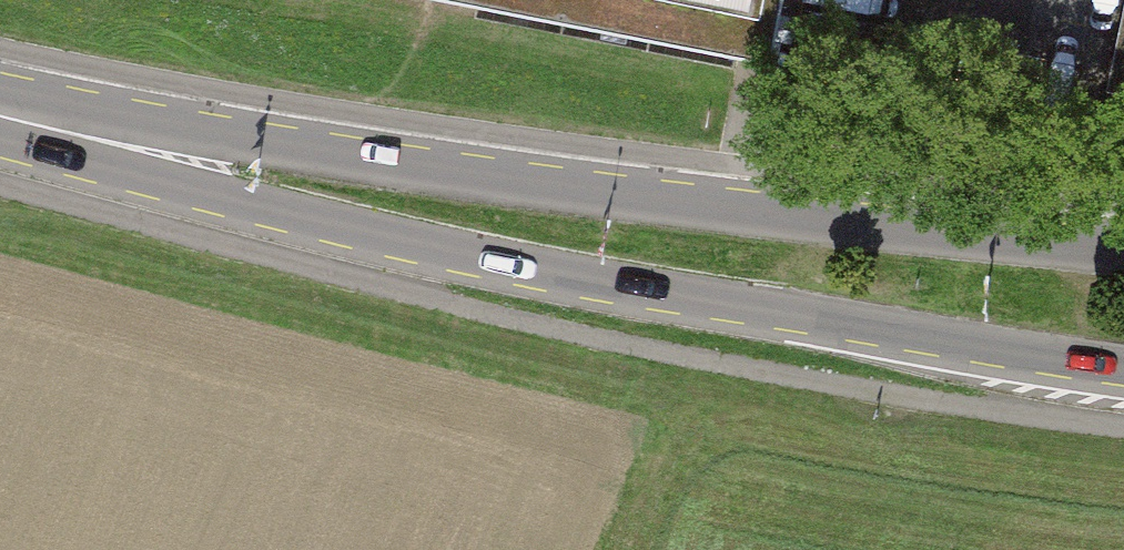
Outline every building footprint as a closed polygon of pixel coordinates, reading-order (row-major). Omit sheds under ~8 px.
[(773,69),(787,0),(414,0),(773,69)] [(1085,60),(1123,70),(1123,0),(1099,0),(1085,60)]
